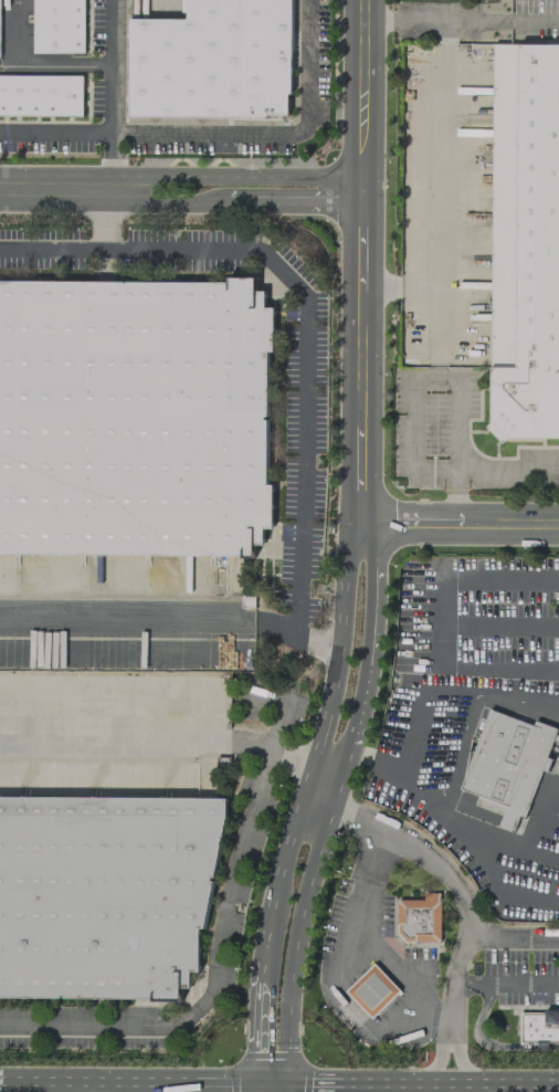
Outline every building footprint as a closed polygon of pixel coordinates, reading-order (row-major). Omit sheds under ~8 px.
[(32,52),(32,0),(83,0),(83,52),(32,52)] [(187,18),(187,0),(291,0),(291,93),(287,93),(287,114),(265,114),(265,116),(129,116),(130,18),(187,18)] [(492,44),(558,45),(558,437),(506,437),(500,442),(485,426),(489,420),(492,44)] [(81,116),(0,115),(0,75),(81,75),(81,116)] [(0,283),(0,281),(226,282),(226,276),(254,276),(254,291),(264,291),(264,307),(273,307),(272,350),(266,350),(266,416),(264,416),(264,419),(266,419),(266,484),(272,484),(272,527),(262,527),(262,544),(252,544),(252,555),(0,553),(0,283)] [(488,707),(531,724),(534,720),(557,727),(546,756),(551,758),(547,770),(540,768),(523,816),(518,815),(511,830),(498,826),(504,810),(475,800),(477,795),(457,788),(488,707)] [(60,998),(0,997),(0,796),(225,798),(225,815),(213,876),(211,876),(211,880),(212,881),(203,927),(199,927),(198,970),(189,970),(189,986),(180,987),(180,1000),(151,1000),(151,998),(64,997),(64,995),(61,995),(60,998)] [(397,900),(395,932),(405,942),(441,943),(444,891),(424,891),(423,900),(397,900)] [(345,989),(373,963),(400,989),(372,1018),(345,989)] [(558,1042),(558,1009),(545,1009),(544,1014),(521,1014),(520,1042),(558,1042)]
